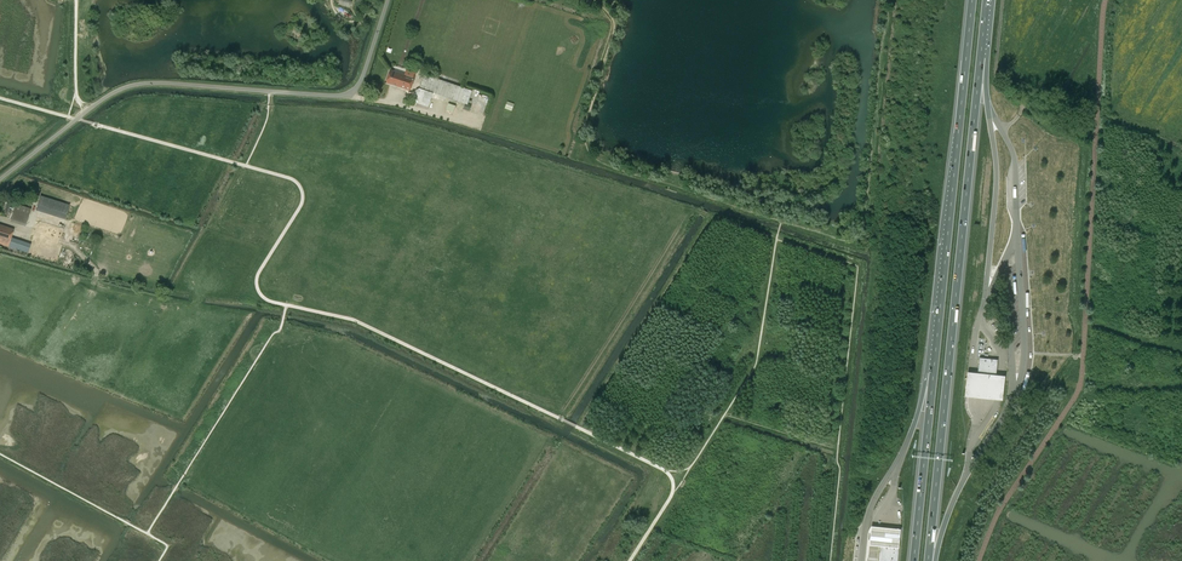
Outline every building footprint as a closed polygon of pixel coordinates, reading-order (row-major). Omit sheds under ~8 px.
[(387,82),(411,90),(416,73),(406,70),(405,74),(391,70),(387,82)] [(433,93),(465,104),(467,105),(472,90),(424,74),(419,88),(415,90),(411,104),(415,106),(416,103),(429,107),(433,93)] [(497,105),(503,108),(506,100),(499,98),(497,105)] [(447,103),(446,111),(453,113),(455,105),(447,103)] [(69,205),(41,196),(36,210),(65,219),(69,205)] [(11,202),(7,201),(3,214),(7,215),(8,212),(10,213),(11,210),(10,209),(9,209),(11,202)] [(31,209),(17,204),(11,219),(16,221),(15,222),(25,225),(31,209)] [(9,246),(14,230),(0,225),(0,243),(9,246)] [(996,373),(998,360),(980,358),(978,371),(978,375),(996,376),(996,373)] [(978,371),(967,370),(964,395),(1003,399),(1005,374),(996,373),(978,371)] [(881,544),(899,546),(901,527),(870,524),(868,543),(881,544)] [(879,560),(897,560),(899,546),(881,544),(879,560)]
